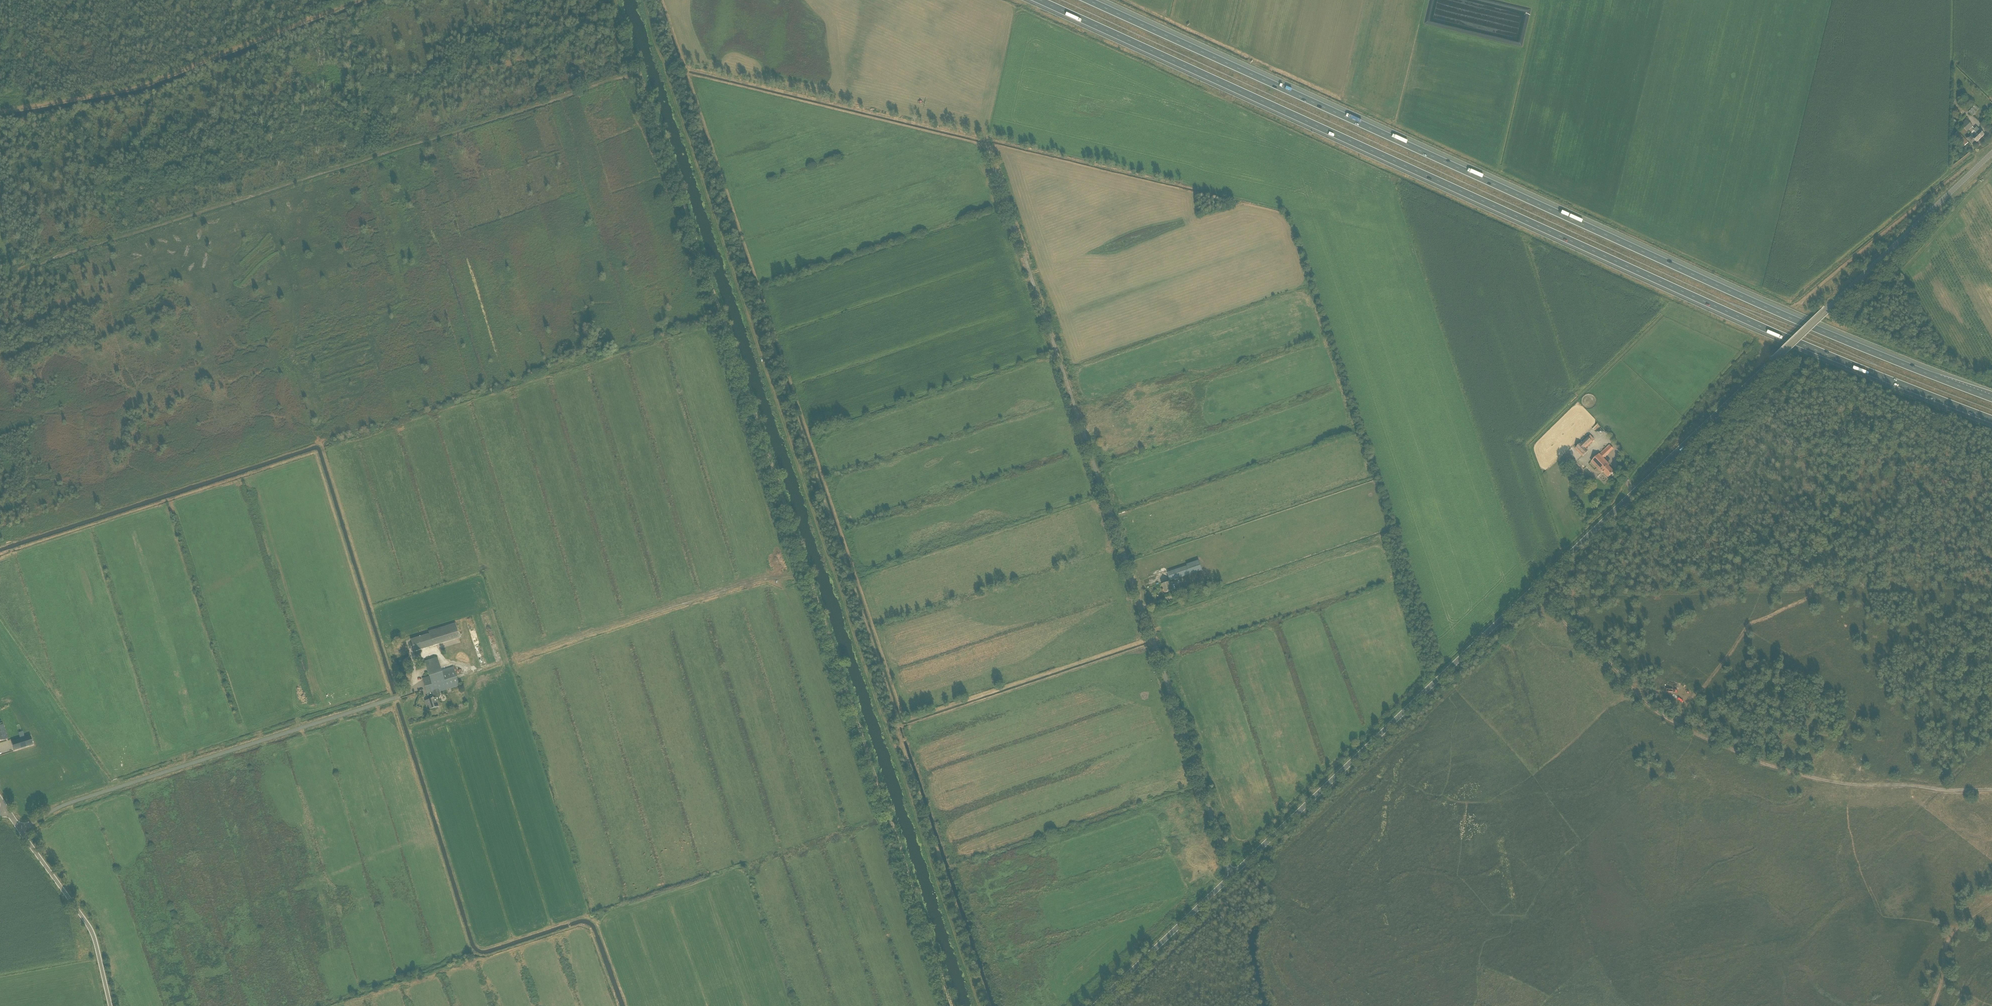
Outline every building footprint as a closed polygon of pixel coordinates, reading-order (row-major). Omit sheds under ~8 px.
[(1969,112),(1973,116),(1979,109),(1975,105),(1969,112)] [(1962,127),(1967,132),(1973,127),(1966,120),(1963,123),(1964,124),(1962,127)] [(1984,135),(1977,127),(1973,131),(1977,135),(1974,137),(1971,134),(1966,139),(1972,145),(1975,142),(1977,143),(1984,135)] [(1965,146),(1969,143),(1958,132),(1954,136),(1965,146)] [(1597,432),(1596,433),(1600,436),(1600,437),(1602,436),(1605,433),(1604,432),(1601,428),(1597,432)] [(1582,443),(1575,449),(1576,450),(1581,455),(1583,457),(1589,451),(1586,448),(1587,448),(1582,443)] [(1604,450),(1591,462),(1602,473),(1603,471),(1605,474),(1609,477),(1614,472),(1610,469),(1608,466),(1609,466),(1603,459),(1608,455),(1604,450)] [(1167,573),(1170,581),(1190,575),(1202,571),(1199,561),(1186,565),(1187,567),(1167,573)] [(1162,585),(1165,593),(1171,591),(1169,583),(1162,585)] [(419,637),(411,639),(415,652),(423,649),(419,637)] [(429,705),(430,709),(438,706),(436,698),(440,697),(441,696),(440,692),(459,686),(453,667),(441,671),(437,656),(425,660),(430,677),(423,679),(428,696),(429,695),(430,700),(425,702),(426,706),(429,705)] [(33,745),(30,736),(11,742),(14,751),(33,745)]
